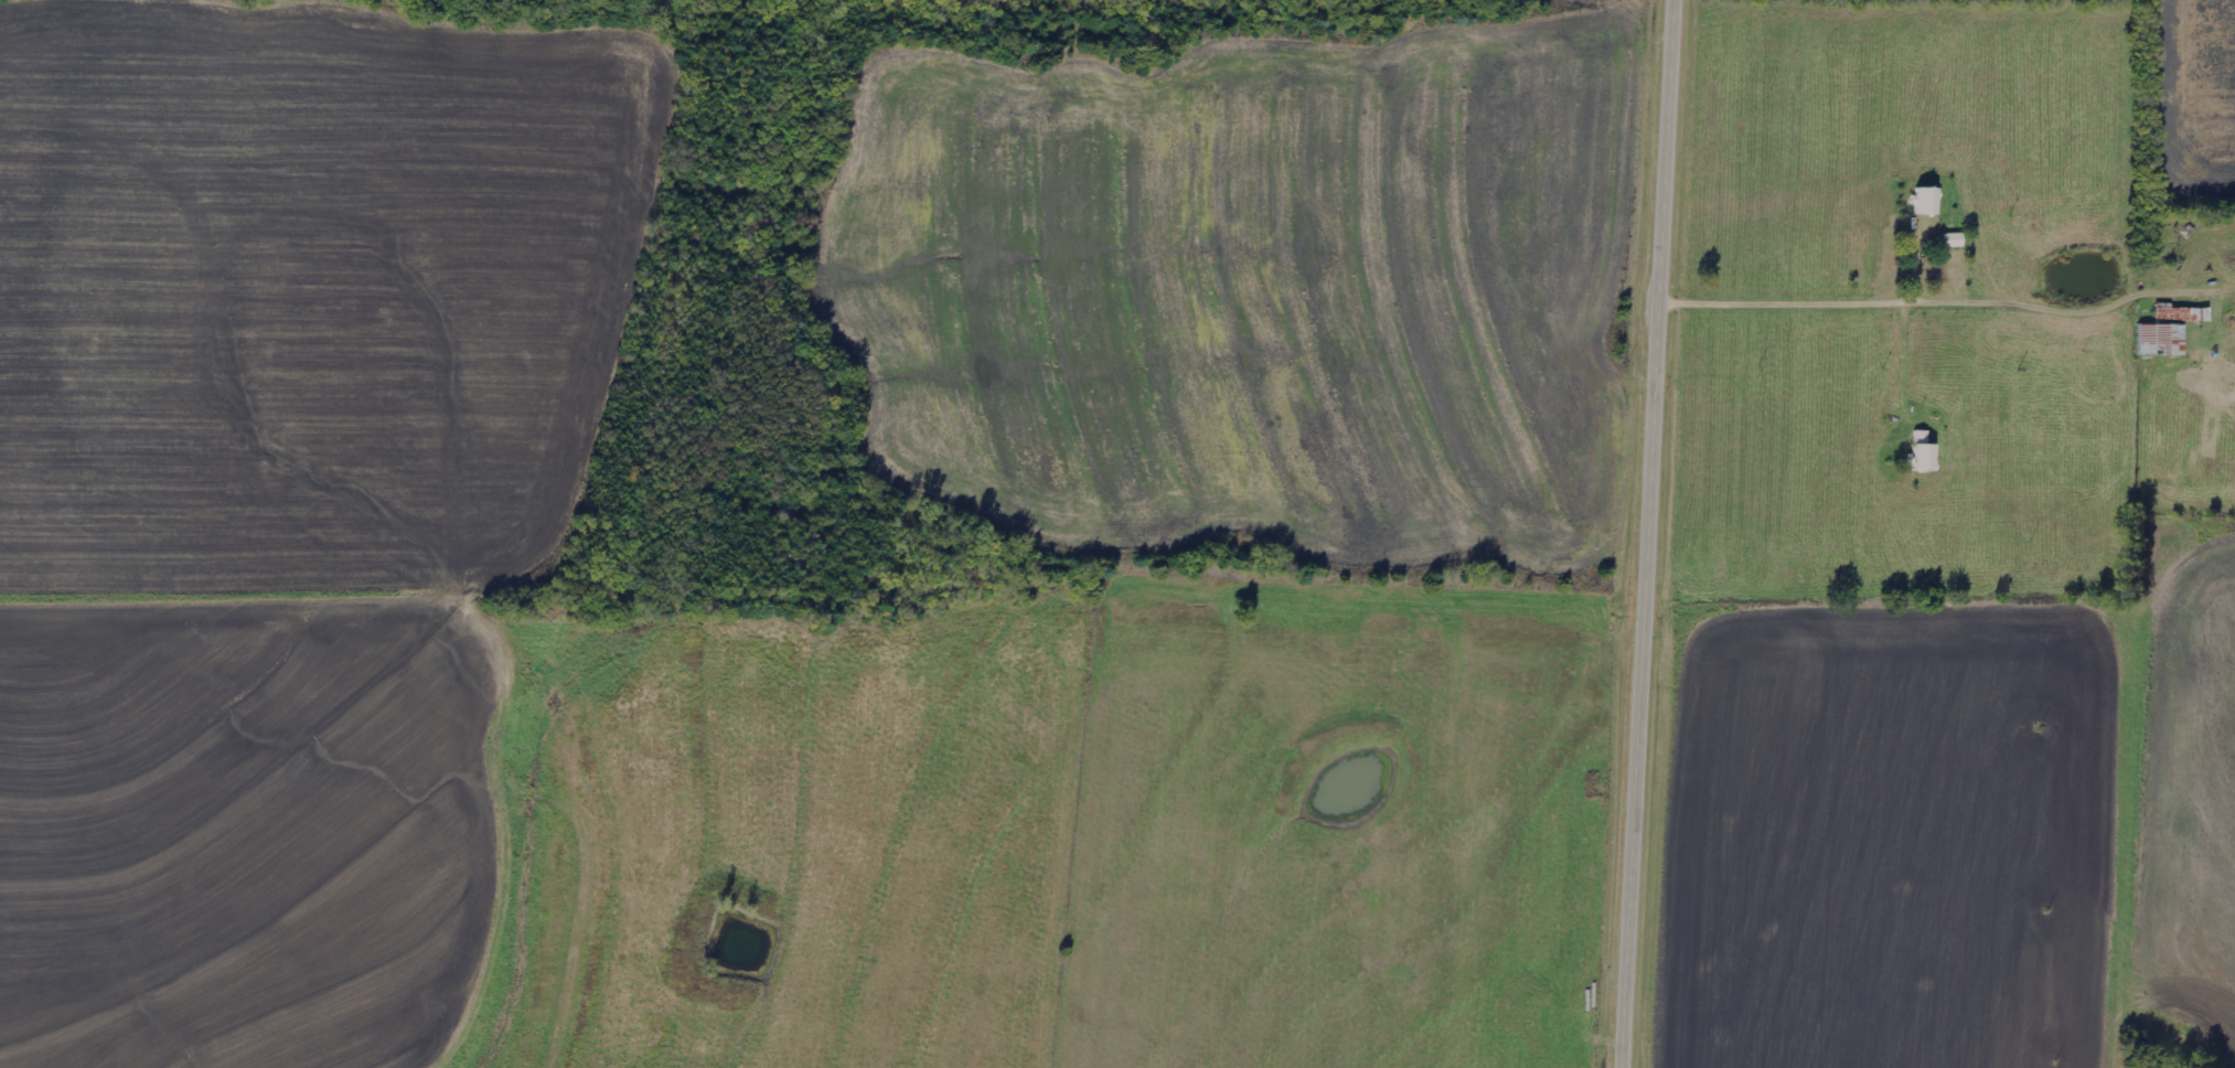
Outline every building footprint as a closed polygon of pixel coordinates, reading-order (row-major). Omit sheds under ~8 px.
[(1967,249),(1966,235),(1949,235),(1949,250),(1967,249)] [(2213,310),(2160,308),(2159,321),(2213,323),(2213,310)]
